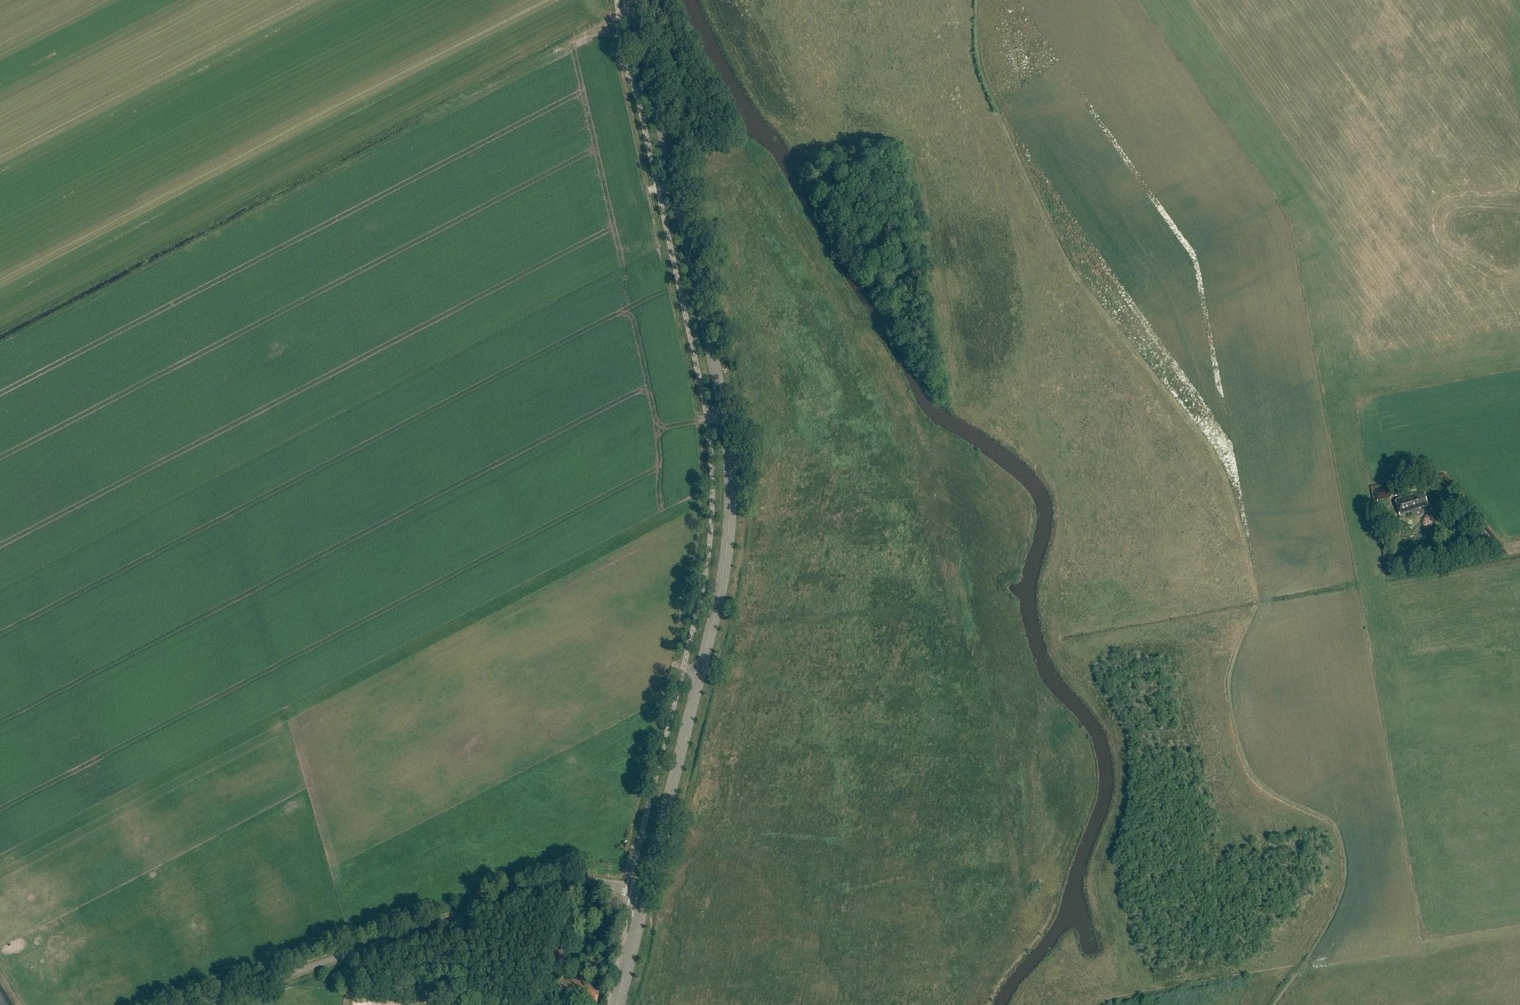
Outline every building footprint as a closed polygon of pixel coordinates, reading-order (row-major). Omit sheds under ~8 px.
[(1389,488),(1375,492),(1378,502),(1392,497),(1389,488)] [(1423,507),(1429,505),(1425,492),(1415,495),(1414,494),(1413,494),(1411,495),(1409,496),(1410,497),(1405,498),(1405,497),(1403,497),(1401,498),(1399,499),(1400,500),(1396,501),(1400,515),(1411,512),(1412,513),(1412,515),(1413,516),(1415,517),(1416,517),(1418,517),(1419,517),(1421,517),(1422,516),(1423,515),(1423,513),(1424,512),(1424,510),(1423,509),(1423,507)]
